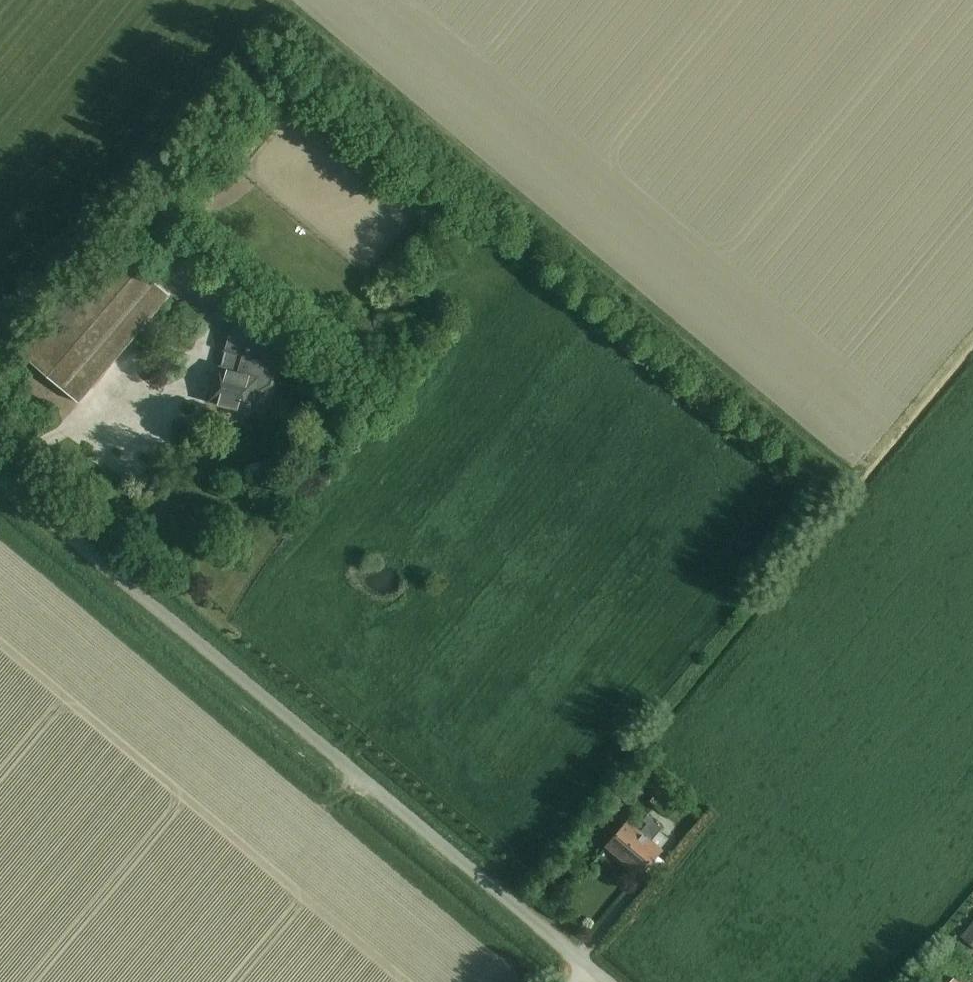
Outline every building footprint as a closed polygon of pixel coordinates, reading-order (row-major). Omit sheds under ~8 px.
[(109,242),(17,350),(78,402),(170,294),(109,242)] [(153,316),(145,326),(151,331),(159,322),(153,316)] [(219,367),(209,401),(247,412),(255,387),(261,389),(271,384),(277,364),(286,358),(290,343),(285,333),(232,319),(229,330),(228,331),(227,333),(226,335),(226,337),(227,339),(224,349),(226,350),(221,367),(219,367)] [(639,792),(649,780),(642,774),(632,786),(639,792)] [(649,801),(662,812),(670,803),(657,792),(649,801)] [(644,823),(637,831),(625,821),(604,845),(638,874),(659,849),(648,840),(659,827),(644,814),(639,820),(644,823)] [(962,935),(972,944),(972,921),(962,935)] [(945,946),(972,973),(972,955),(954,937),(945,946)]
